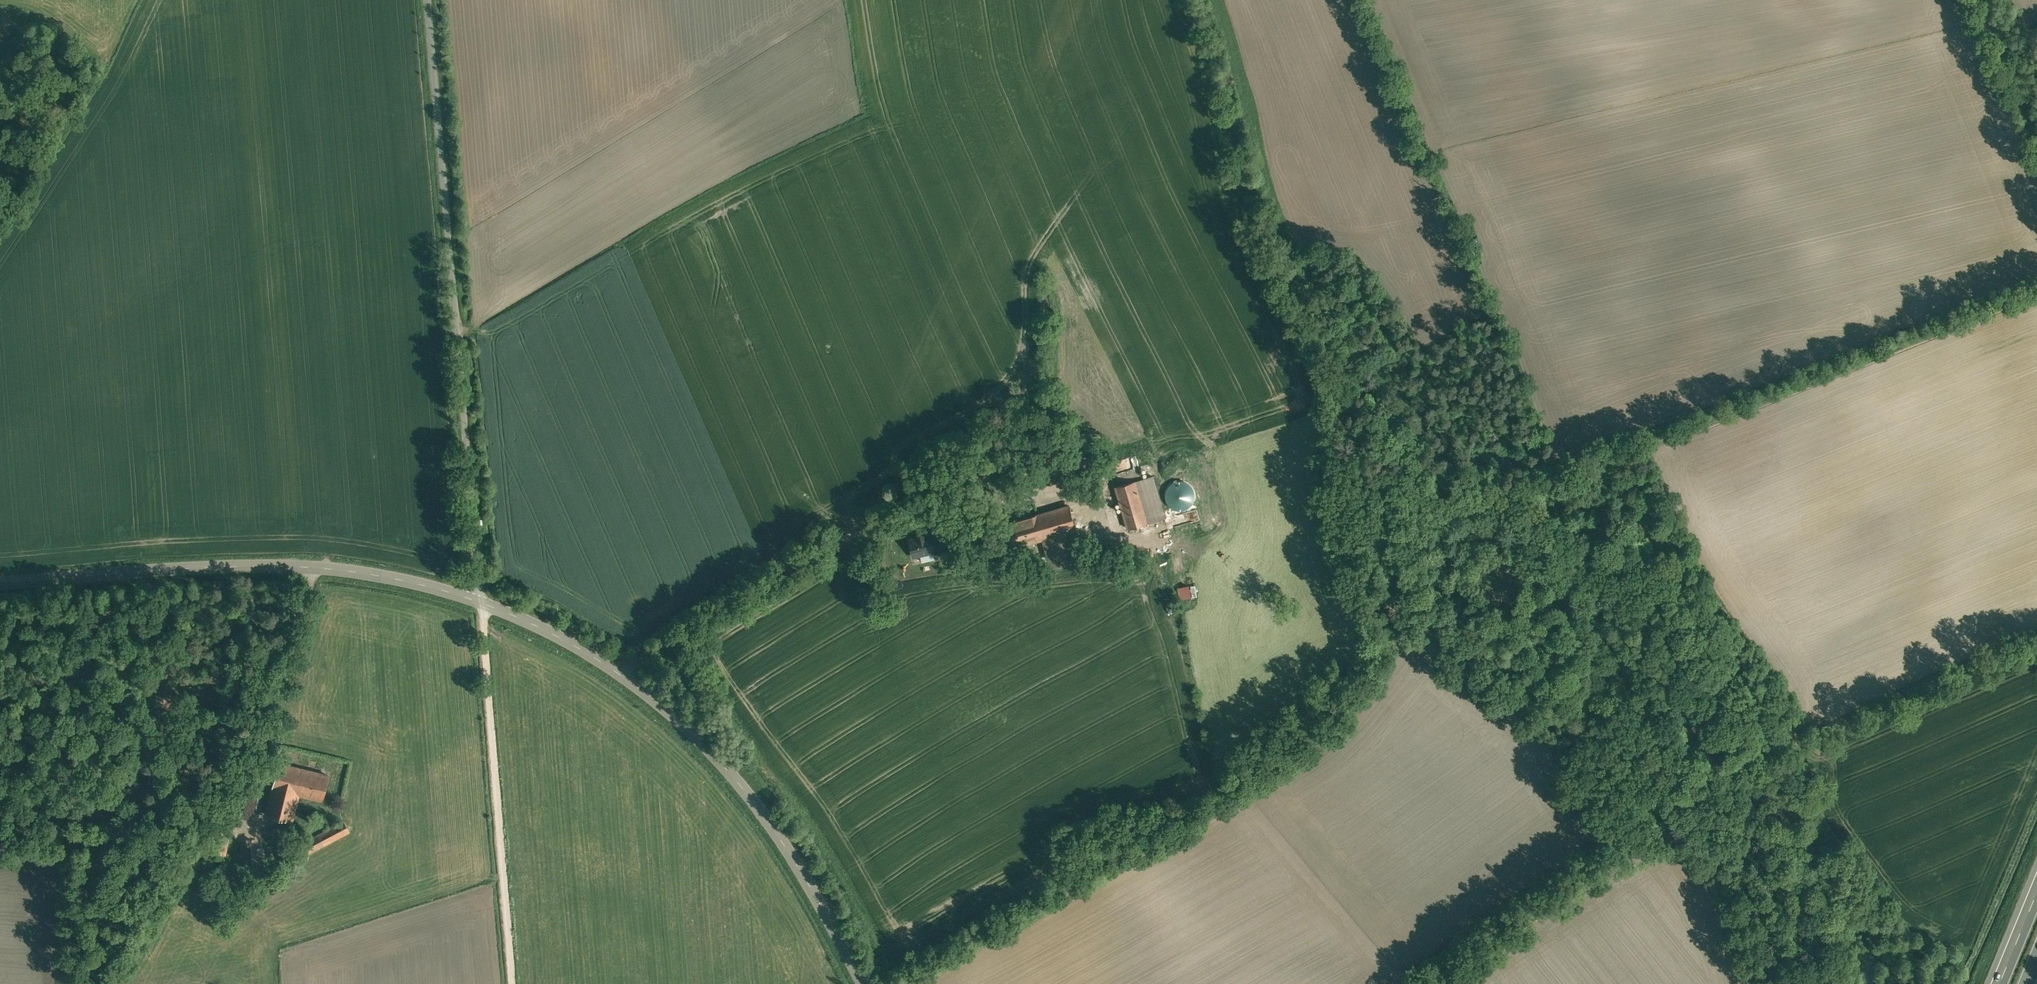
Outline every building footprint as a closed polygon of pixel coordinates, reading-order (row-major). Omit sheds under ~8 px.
[(1057,470),(1040,473),(1043,485),(1062,481),(1059,469),(1057,470)] [(1153,476),(1135,481),(1148,523),(1165,519),(1153,476)] [(1135,481),(1116,487),(1129,529),(1148,523),(1135,481)] [(1085,559),(1069,506),(1008,525),(1015,549),(1044,540),(1052,569),(1085,559)] [(926,534),(916,536),(917,538),(910,540),(914,556),(935,551),(936,551),(935,546),(932,534),(927,536),(926,534)] [(948,543),(935,546),(936,551),(935,551),(937,559),(951,556),(948,543)] [(1190,586),(1178,588),(1180,600),(1192,598),(1190,586)] [(299,768),(278,763),(266,814),(292,820),(299,793),(294,792),(299,768)] [(328,775),(299,768),(294,792),(299,793),(323,799),(328,775)] [(244,786),(231,784),(230,791),(242,793),(244,786)] [(344,820),(299,844),(305,854),(349,831),(344,820)] [(288,823),(271,829),(283,860),(300,854),(288,823)] [(211,878),(197,870),(192,879),(206,887),(211,878)]
